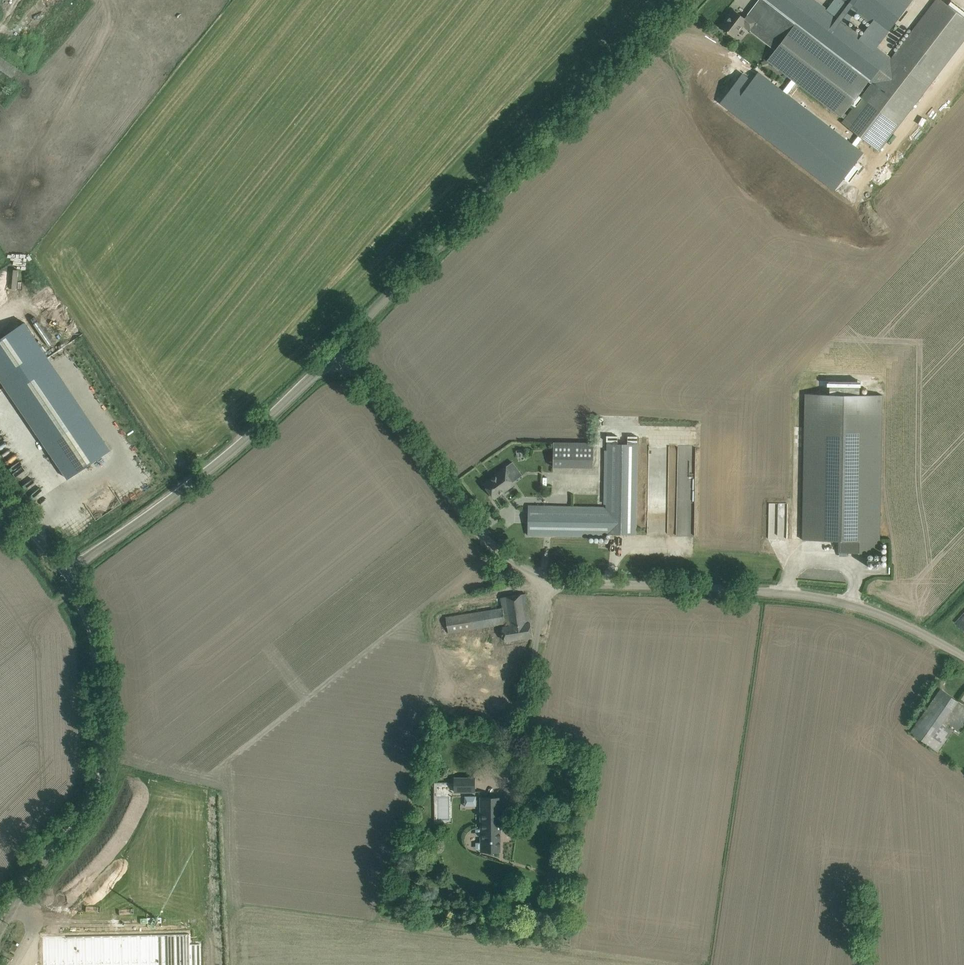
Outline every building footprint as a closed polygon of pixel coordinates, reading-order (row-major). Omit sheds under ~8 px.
[(815,0),(759,0),(749,13),(758,20),(750,30),(749,31),(775,50),(767,60),(881,149),(963,41),(963,17),(942,0),(936,0),(891,58),(846,24),(827,9),(815,0)] [(827,9),(846,24),(856,12),(841,0),(834,0),(827,9)] [(856,12),(885,34),(912,0),(841,0),(856,12)] [(749,13),(745,18),(733,9),(728,16),(729,16),(721,27),(734,36),(743,24),(750,30),(758,20),(749,13)] [(18,66),(0,57),(0,69),(13,76),(18,66)] [(729,110),(834,190),(863,152),(758,72),(729,110)] [(48,358),(25,323),(0,339),(0,378),(5,386),(48,358)] [(839,540),(838,552),(879,552),(880,395),(860,395),(860,386),(844,386),(830,386),(830,394),(805,393),(803,540),(839,540)] [(102,437),(82,451),(67,430),(45,445),(68,479),(111,450),(102,437)] [(553,467),(564,467),(565,442),(554,442),(553,467)] [(636,534),(638,444),(607,444),(606,506),(528,505),(528,535),(606,536),(606,534),(636,534)] [(492,475),(493,477),(484,484),(494,498),(514,484),(507,474),(511,472),(506,465),(492,475)] [(769,539),(788,539),(788,502),(769,502),(769,539)] [(501,597),(503,607),(446,617),(448,633),(502,624),(505,641),(533,636),(530,622),(525,593),(516,595),(501,597)] [(940,687),(911,733),(939,751),(953,729),(944,724),(959,700),(940,687)] [(475,793),(475,777),(455,777),(455,793),(475,793)] [(503,825),(502,797),(481,797),(481,851),(500,851),(500,825),(503,825)] [(40,940),(41,964),(198,964),(197,947),(187,947),(187,937),(40,940)]
